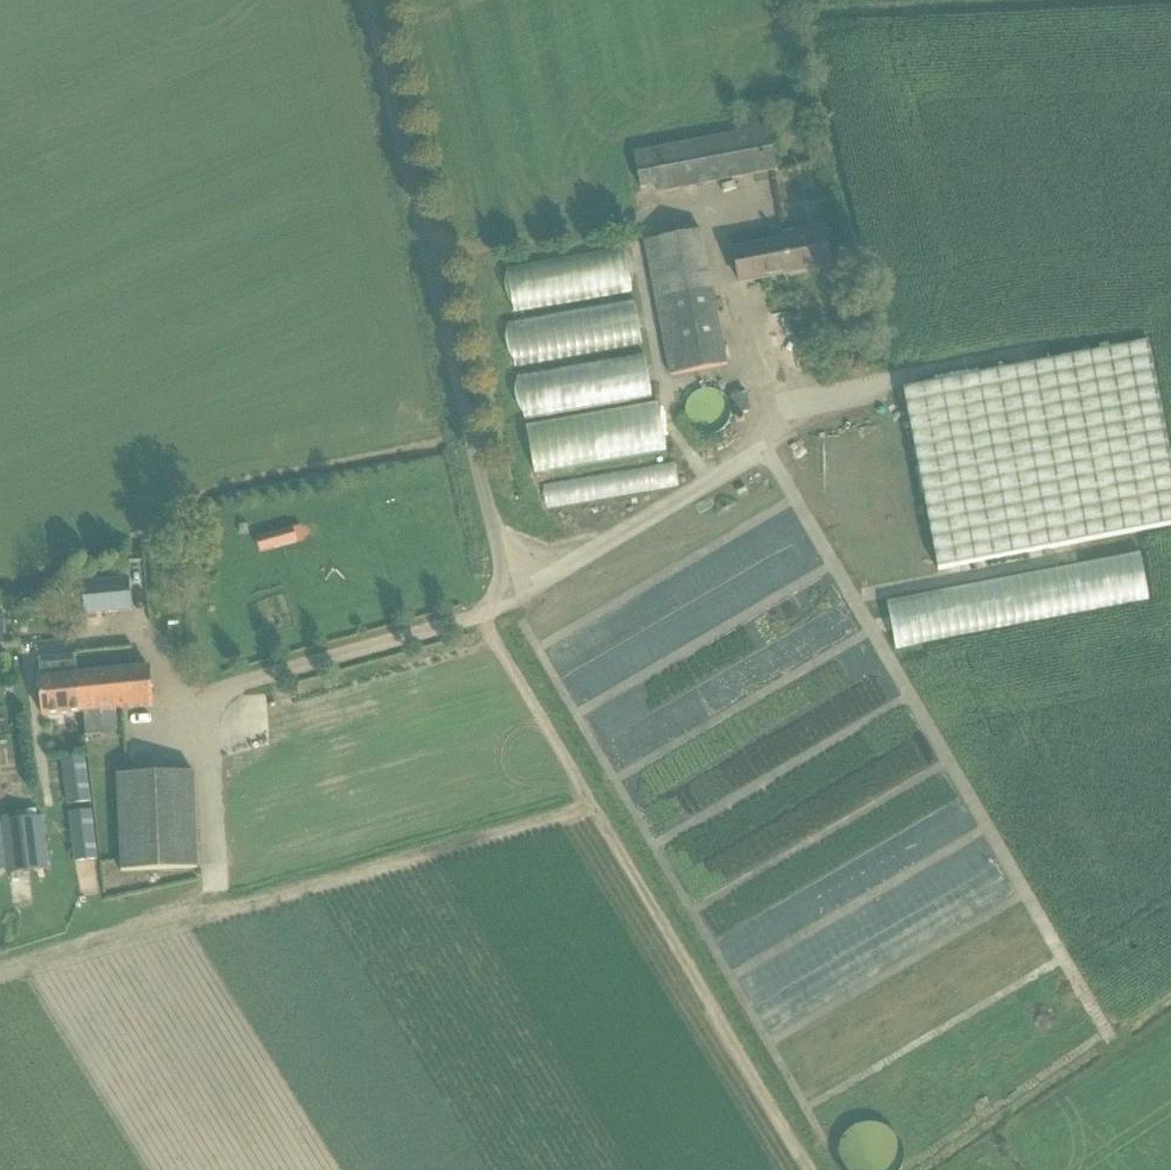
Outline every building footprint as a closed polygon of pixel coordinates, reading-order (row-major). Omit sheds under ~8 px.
[(769,128),(760,129),(759,120),(736,123),(737,134),(635,154),(641,188),(658,185),(660,193),(770,171),(777,170),(769,128)] [(740,283),(741,283),(831,265),(824,228),(784,236),(785,241),(734,251),(740,283)] [(727,365),(704,244),(701,232),(647,242),(645,242),(670,375),(727,365)] [(521,316),(643,299),(637,252),(514,269),(521,316)] [(523,372),(653,352),(645,304),(516,324),(523,372)] [(853,323),(841,314),(833,325),(844,334),(853,323)] [(938,569),(1170,523),(1170,462),(1147,341),(904,390),(938,569)] [(657,359),(526,374),(532,423),(662,408),(657,359)] [(549,456),(669,438),(665,413),(546,431),(549,456)] [(108,580),(83,582),(85,614),(132,611),(129,572),(108,573),(108,580)] [(81,712),(77,675),(75,656),(38,660),(40,679),(41,678),(45,716),(81,712)] [(148,668),(77,675),(81,712),(152,705),(148,668)] [(22,695),(0,696),(0,708),(22,708),(22,695)] [(109,718),(94,720),(97,742),(129,738),(126,718),(110,721),(109,718)] [(61,759),(68,805),(91,801),(84,756),(61,759)] [(198,869),(195,795),(194,772),(117,775),(121,871),(198,869)] [(75,861),(98,858),(92,810),(69,813),(75,861)] [(0,822),(6,872),(48,868),(42,817),(0,822)]
